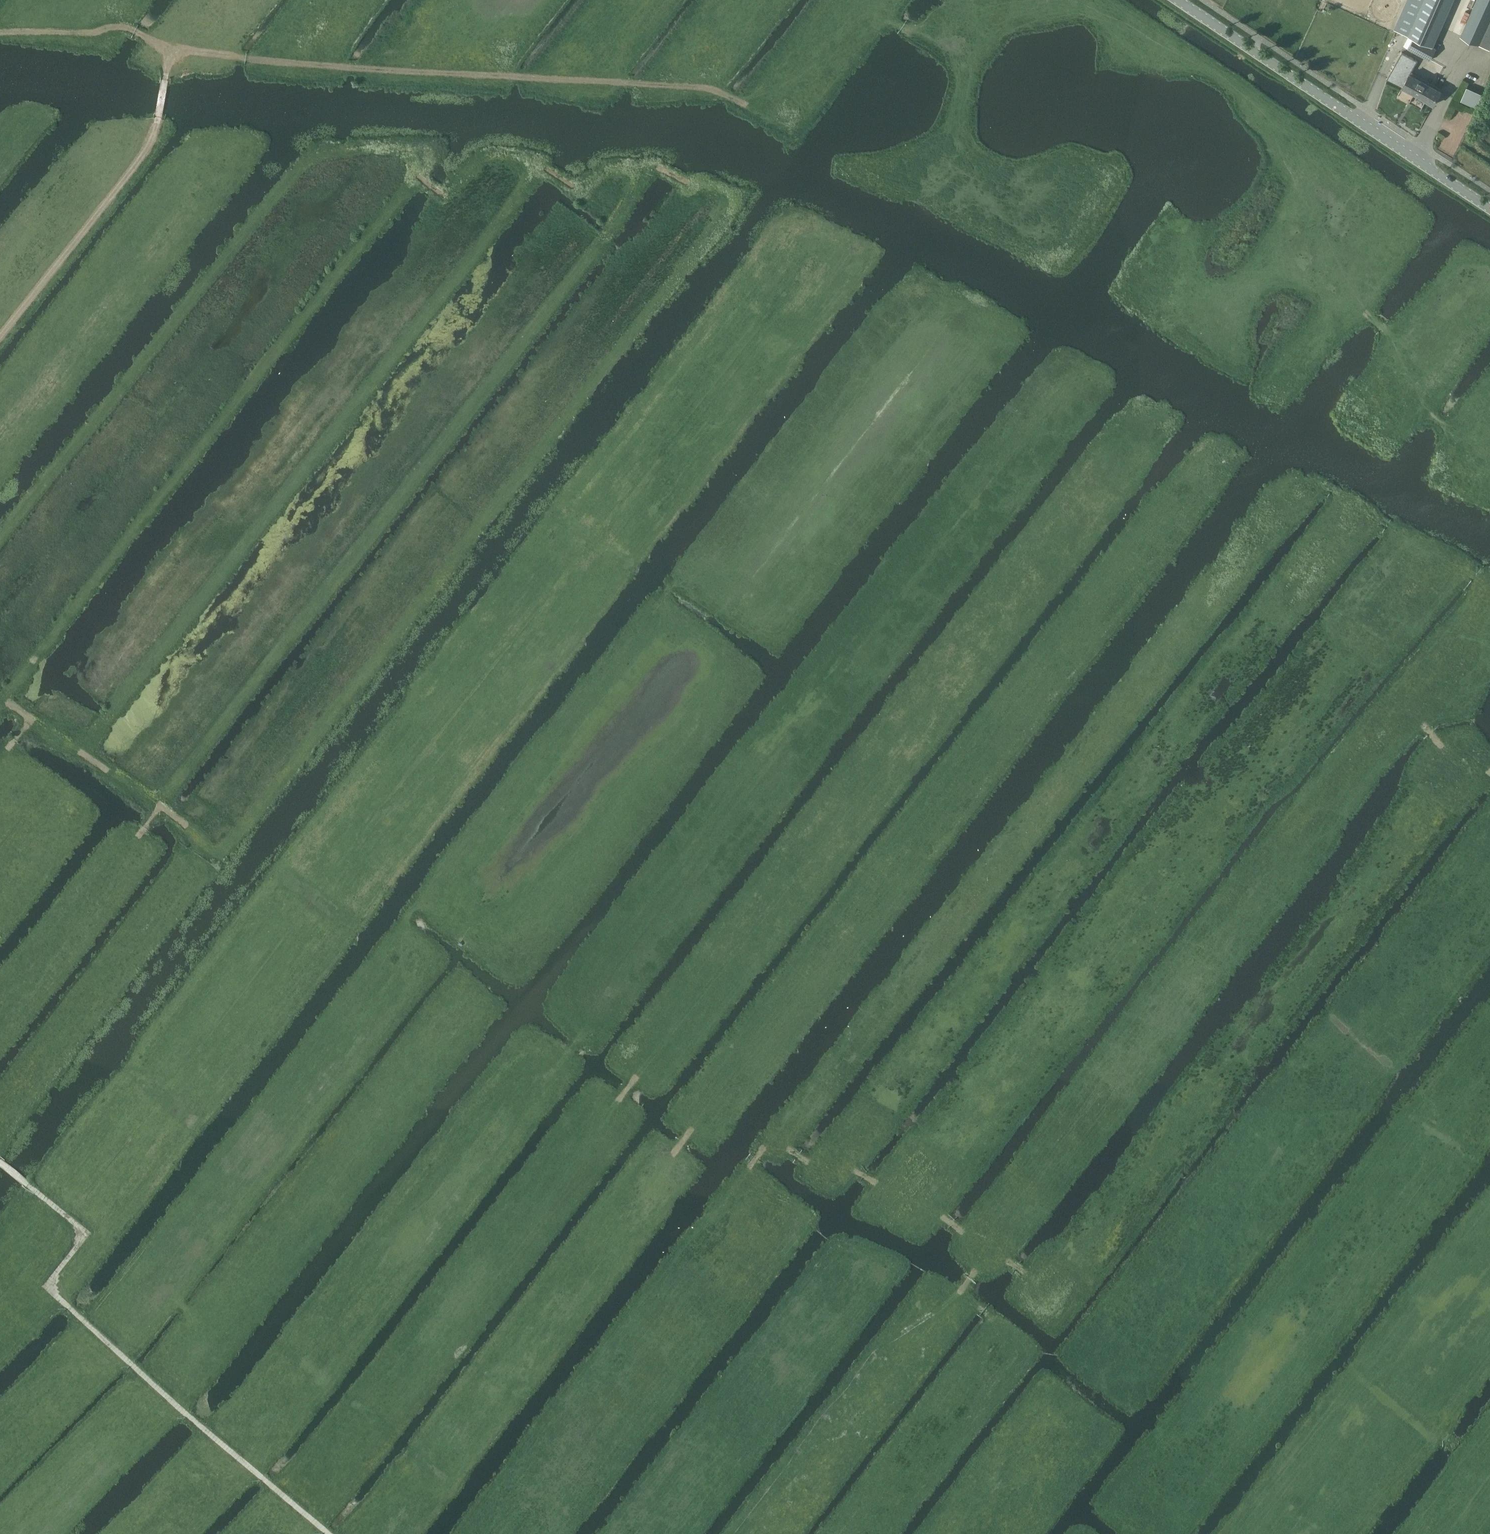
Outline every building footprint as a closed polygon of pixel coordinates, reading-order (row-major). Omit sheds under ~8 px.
[(1394,29),(1408,35),(1414,38),(1433,46),(1453,0),(1407,0),(1394,29)] [(1461,35),(1489,48),(1489,0),(1477,0),(1461,35)] [(1414,38),(1408,48),(1430,60),(1436,48),(1433,46),(1414,38)] [(1402,52),(1387,79),(1434,104),(1442,90),(1411,74),(1418,61),(1402,52)]
